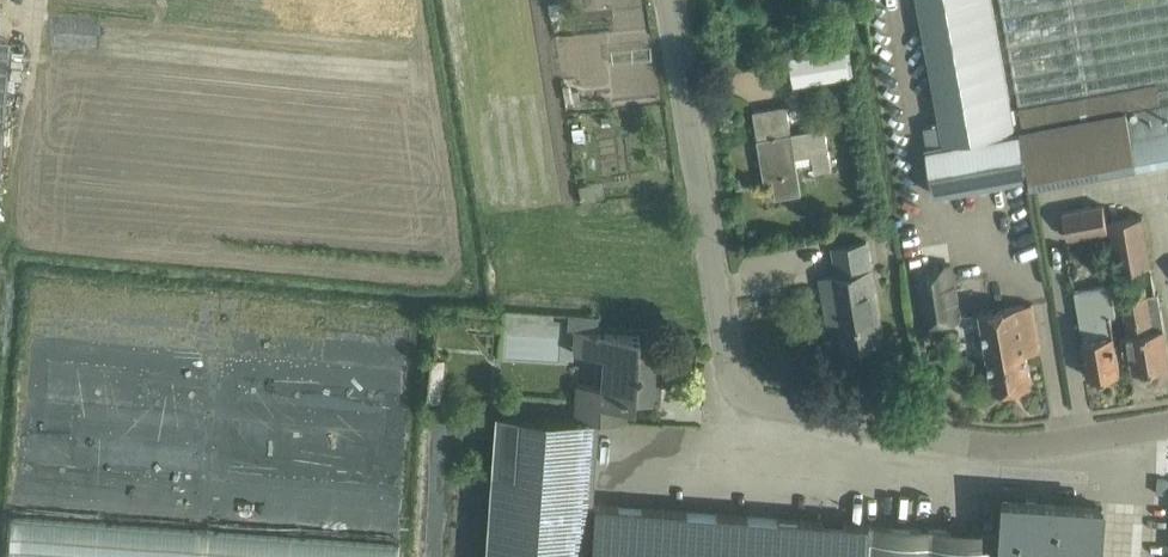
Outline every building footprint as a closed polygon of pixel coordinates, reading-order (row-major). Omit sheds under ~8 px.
[(943,143),(1016,129),(992,0),(915,0),(943,143)] [(1018,106),(1016,107),(1020,131),(1029,178),(1031,187),(1095,175),(1067,0),(999,0),(1018,106)] [(1095,175),(1167,161),(1167,0),(1067,0),(1095,175)] [(10,41),(0,40),(0,176),(10,41)] [(794,85),(849,76),(845,49),(790,58),(794,85)] [(802,193),(796,158),(796,157),(812,154),(815,171),(833,167),(827,131),(826,126),(791,132),(787,105),(753,111),(765,180),(773,179),(776,198),(802,193)] [(935,195),(983,186),(1029,178),(1020,131),(927,148),(935,195)] [(1067,238),(1107,231),(1103,207),(1063,213),(1067,238)] [(1143,216),(1110,221),(1119,271),(1152,265),(1143,216)] [(825,300),(835,298),(875,291),(867,242),(833,248),(838,275),(821,278),(825,300)] [(949,266),(915,272),(925,327),(959,321),(949,266)] [(1120,373),(1116,349),(1110,315),(1115,314),(1110,285),(1075,291),(1089,378),(1120,373)] [(883,341),(875,291),(835,298),(844,347),(883,341)] [(1166,341),(1164,328),(1159,293),(1122,299),(1128,335),(1122,336),(1125,354),(1131,353),(1134,371),(1167,365),(1167,354),(1166,341)] [(1040,351),(1036,328),(1032,304),(980,313),(994,391),(1031,385),(1026,354),(1040,351)] [(575,418),(592,419),(625,421),(626,418),(624,418),(624,420),(618,419),(619,404),(634,405),(635,397),(651,398),(653,382),(659,382),(659,384),(660,384),(663,347),(638,346),(639,333),(576,328),(575,352),(604,354),(602,384),(578,382),(575,418)] [(429,357),(425,400),(441,401),(445,358),(429,357)] [(1027,553),(1077,556),(1099,556),(1102,506),(1001,499),(998,533),(997,551),(1027,553)] [(400,546),(14,517),(11,556),(399,556),(400,546)]
